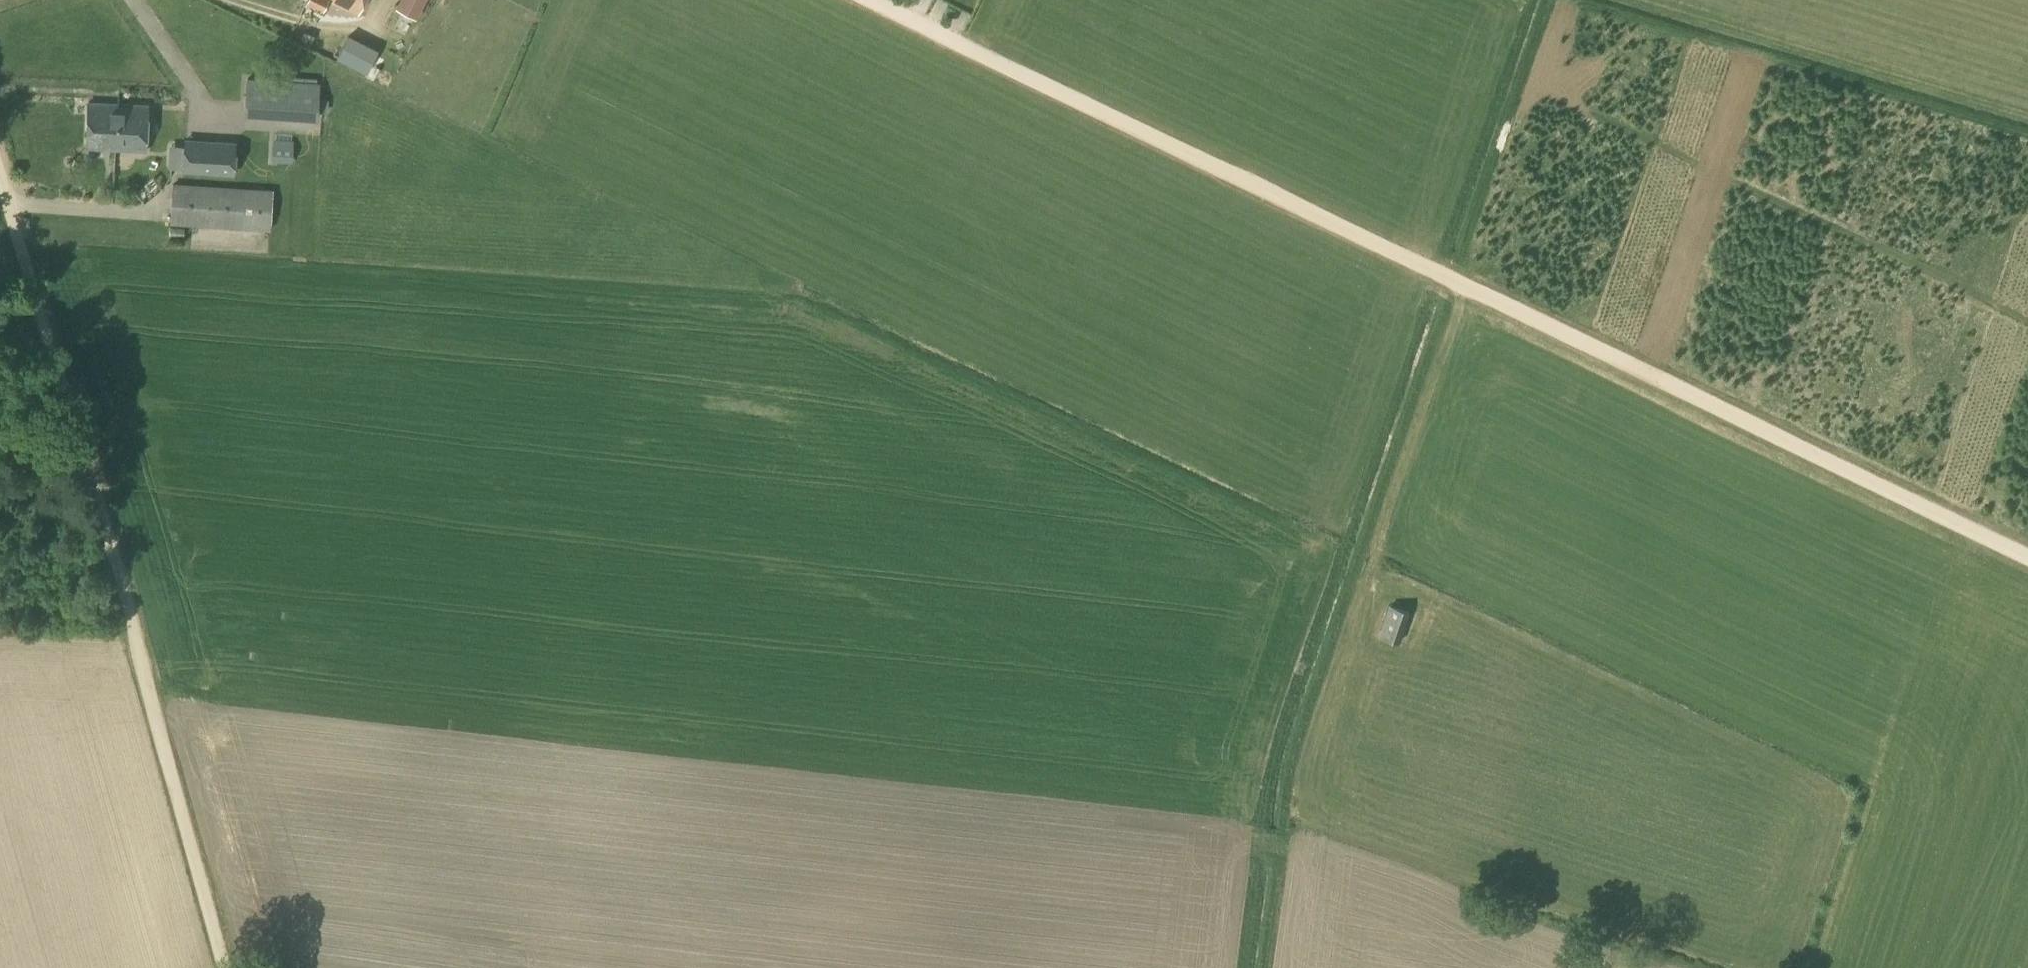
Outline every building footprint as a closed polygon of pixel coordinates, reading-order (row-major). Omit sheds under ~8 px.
[(304,5),(321,13),(327,1),(357,16),(364,0),(306,0),(304,5)] [(424,0),(399,0),(394,9),(414,19),(424,0)] [(309,46),(314,36),(304,32),(300,42),(309,46)] [(316,120),(319,83),(246,77),(243,115),(316,120)] [(116,118),(117,105),(87,103),(84,148),(114,150),(116,118)] [(235,176),(236,142),(184,139),(182,173),(235,176)] [(273,144),(272,162),(292,163),(293,145),(273,144)] [(271,231),(273,190),(172,184),(170,225),(271,231)] [(184,237),(184,229),(170,227),(169,236),(184,237)] [(1409,612),(1390,606),(1384,626),(1402,632),(1409,612)]
